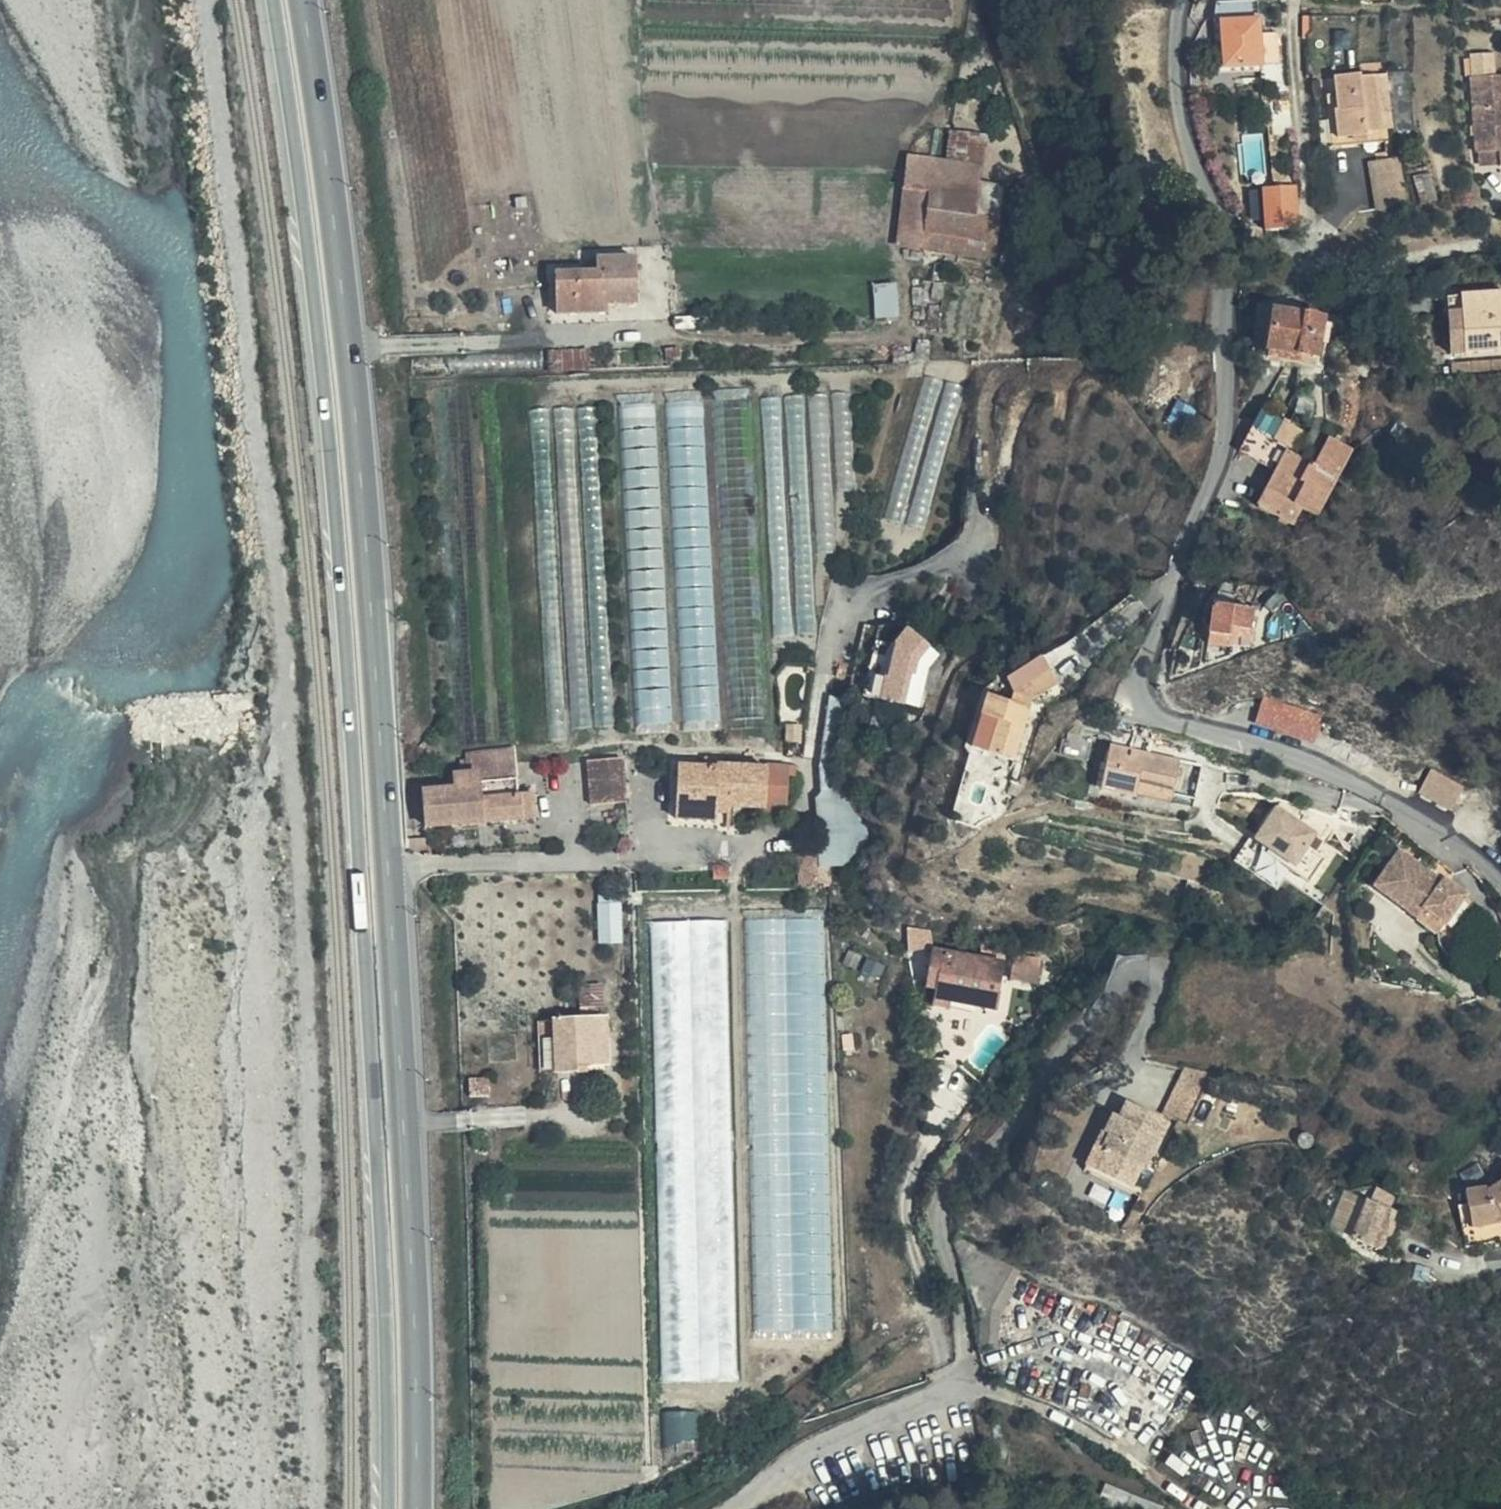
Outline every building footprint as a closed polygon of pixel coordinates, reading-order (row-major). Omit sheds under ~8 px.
[(1251,48),(1245,14),(1211,19),(1212,29),(1221,78),(1256,71),(1266,69),(1262,47),(1251,48)] [(1221,78),(1212,29),(1202,30),(1214,88),(1257,81),(1256,71),(1221,78)] [(1266,32),(1268,63),(1282,62),(1280,31),(1266,32)] [(1319,132),(1361,128),(1357,75),(1315,78),(1315,88),(1319,132)] [(1455,154),(1459,155),(1478,155),(1478,166),(1479,169),(1496,169),(1496,79),(1456,79),(1455,154)] [(1361,140),(1361,128),(1319,132),(1315,88),(1306,88),(1310,144),(1361,140)] [(936,166),(898,166),(896,254),(934,255),(947,256),(948,243),(996,243),(1001,186),(976,185),(977,143),(949,142),(946,166),(936,166)] [(1377,153),(1351,161),(1366,210),(1392,202),(1377,153)] [(1478,155),(1459,155),(1459,166),(1478,166),(1478,155)] [(1263,185),(1266,228),(1302,225),(1299,182),(1263,185)] [(637,307),(637,258),(586,260),(585,274),(554,276),(555,318),(604,317),(604,308),(637,307)] [(1421,280),(1428,336),(1500,329),(1500,288),(1483,289),(1481,274),(1421,280)] [(875,282),(876,316),(902,315),(901,281),(875,282)] [(1322,305),(1317,288),(1264,301),(1273,338),(1307,332),(1305,322),(1330,316),(1327,304),(1322,305)] [(584,370),(584,352),(546,354),(547,372),(584,370)] [(890,517),(929,526),(963,382),(924,373),(890,517)] [(853,423),(847,388),(816,394),(820,413),(834,410),(837,426),(853,423)] [(673,725),(658,391),(622,393),(637,726),(673,725)] [(716,395),(723,463),(754,460),(748,393),(716,395)] [(805,414),(803,394),(764,398),(766,418),(805,414)] [(1284,406),(1264,394),(1235,440),(1271,464),(1253,498),(1288,520),(1296,505),(1311,514),(1349,447),(1329,436),(1313,460),(1286,446),(1295,428),(1279,416),(1284,406)] [(710,510),(703,398),(670,400),(675,478),(697,477),(699,511),(710,510)] [(614,727),(599,404),(536,407),(540,484),(539,484),(540,511),(542,510),(552,730),(614,727)] [(735,718),(767,717),(761,589),(729,590),(735,718)] [(1248,643),(1255,644),(1259,625),(1217,615),(1211,645),(1246,652),(1248,643)] [(686,725),(721,724),(717,622),(707,622),(708,644),(683,645),(686,725)] [(882,625),(878,639),(897,643),(909,630),(882,625)] [(930,648),(909,630),(897,643),(898,645),(890,678),(887,677),(881,698),(904,704),(912,674),(915,675),(919,661),(930,648)] [(898,645),(897,643),(878,639),(863,694),(881,698),(887,677),(890,678),(898,645)] [(1056,679),(1042,667),(1013,686),(1010,698),(992,692),(972,752),(1015,764),(1034,704),(1056,679)] [(1323,741),(1332,716),(1274,696),(1264,720),(1323,741)] [(1073,743),(1068,748),(1067,763),(1092,769),(1098,748),(1074,742),(1073,743)] [(1117,742),(1109,773),(1123,777),(1117,804),(1139,811),(1141,799),(1199,813),(1211,764),(1117,742)] [(464,775),(517,771),(514,752),(465,758),(464,775)] [(691,796),(691,821),(713,821),(714,808),(783,809),(782,760),(759,759),(758,766),(716,765),(715,758),(700,758),(698,767),(675,766),(675,796),(691,796)] [(623,762),(586,766),(590,810),(626,807),(623,762)] [(1464,787),(1429,770),(1419,794),(1453,810),(1464,787)] [(478,826),(520,822),(519,800),(517,771),(464,775),(465,779),(452,781),(452,795),(469,795),(469,796),(476,793),(478,826)] [(1123,777),(1109,773),(1101,799),(1117,804),(1123,777)] [(472,827),(469,796),(469,795),(452,795),(423,797),(423,831),(472,827)] [(675,821),(691,821),(691,796),(675,796),(675,821)] [(519,800),(520,822),(536,820),(538,798),(519,800)] [(849,805),(817,801),(817,857),(799,857),(800,885),(856,868),(849,805)] [(1292,867),(1310,880),(1327,856),(1316,847),(1324,836),(1280,804),(1258,834),(1243,854),(1281,882),(1286,875),(1292,867)] [(1437,914),(1460,925),(1477,892),(1451,879),(1449,883),(1402,860),(1381,902),(1430,925),(1437,914)] [(625,940),(624,897),(600,897),(601,941),(625,940)] [(755,1249),(758,1330),(836,1328),(824,915),(747,917),(754,1155),(780,1154),(783,1229),(766,1229),(767,1249),(755,1249)] [(656,1105),(737,1102),(730,916),(651,919),(657,1055),(654,1056),(656,1105)] [(947,1006),(948,1008),(958,1003),(999,980),(1004,980),(1008,962),(935,944),(927,970),(930,972),(939,982),(940,985),(947,1006)] [(939,982),(930,972),(927,981),(940,985),(939,982)] [(974,1008),(1004,989),(1004,980),(999,980),(958,1003),(974,1008)] [(922,1000),(947,1006),(940,985),(927,981),(922,1000)] [(997,1014),(1004,989),(974,1008),(997,1014)] [(542,1000),(544,1051),(564,1049),(563,1041),(595,1039),(595,997),(542,1000)] [(526,1001),(527,1052),(544,1051),(542,1000),(526,1001)] [(1129,1096),(1152,1063),(1132,1060),(1125,1055),(1106,1084),(1129,1096)] [(1186,1063),(1165,1110),(1187,1120),(1207,1072),(1186,1063)] [(1063,1149),(1105,1173),(1125,1143),(1118,1139),(1136,1110),(1095,1084),(1087,1097),(1083,1096),(1072,1111),(1078,1115),(1070,1127),(1075,1131),(1063,1149)] [(1101,1179),(1105,1173),(1063,1149),(1075,1131),(1070,1127),(1078,1115),(1072,1111),(1048,1145),(1101,1179)] [(1294,1137),(1296,1128),(1288,1121),(1282,1121),(1278,1125),(1277,1131),(1285,1139),(1294,1137)] [(734,1181),(735,1126),(693,1125),(692,1168),(688,1168),(687,1206),(696,1206),(697,1163),(726,1163),(725,1180),(734,1181)] [(1500,1221),(1500,1179),(1489,1189),(1466,1197),(1472,1224),(1500,1221)] [(1357,1238),(1385,1256),(1397,1211),(1369,1202),(1357,1238)] [(1012,1347),(1044,1368),(1065,1381),(1096,1332),(1039,1299),(1012,1347)] [(1065,1381),(1062,1385),(1066,1387),(1071,1390),(1099,1409),(1115,1423),(1154,1366),(1096,1332),(1065,1381)] [(738,1339),(664,1343),(666,1387),(741,1383),(738,1339)] [(1044,1368),(1040,1373),(1062,1385),(1065,1381),(1044,1368)] [(1062,1385),(1040,1373),(1031,1388),(1062,1407),(1071,1390),(1066,1387),(1062,1385)] [(701,1438),(699,1408),(666,1411),(668,1441),(701,1438)]
